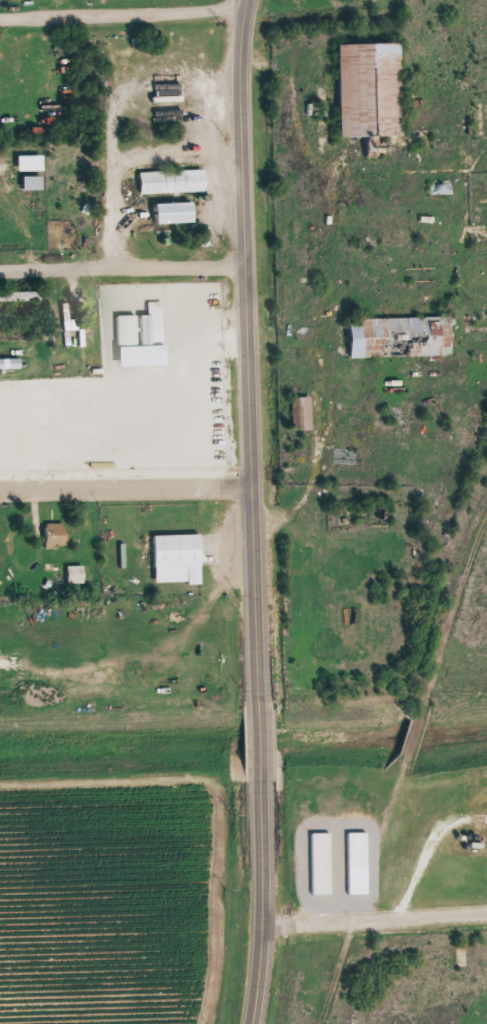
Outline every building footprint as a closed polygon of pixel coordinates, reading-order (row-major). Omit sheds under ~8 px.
[(404,137),(402,44),(339,45),(341,138),(404,137)] [(19,172),(44,172),(44,156),(19,156),(19,172)] [(207,192),(206,170),(139,173),(140,194),(207,192)] [(43,177),(23,177),(23,191),(43,191),(43,177)] [(194,224),(194,204),(156,204),(156,224),(194,224)] [(41,301),(41,292),(0,292),(0,301),(41,301)] [(117,315),(117,347),(164,347),(164,302),(148,302),(148,316),(117,315)] [(78,330),(78,303),(63,303),(63,330),(78,330)] [(351,358),(452,356),(452,318),(350,320),(351,358)] [(293,397),(293,424),(301,424),(301,431),(312,431),(312,397),(293,397)] [(28,464),(28,446),(0,446),(0,464),(28,464)] [(45,523),(45,548),(67,548),(67,523),(45,523)] [(202,583),(202,534),(155,534),(155,583),(202,583)] [(67,586),(84,586),(84,565),(67,565),(67,586)] [(332,833),(312,833),(312,894),(332,894),(332,833)]
